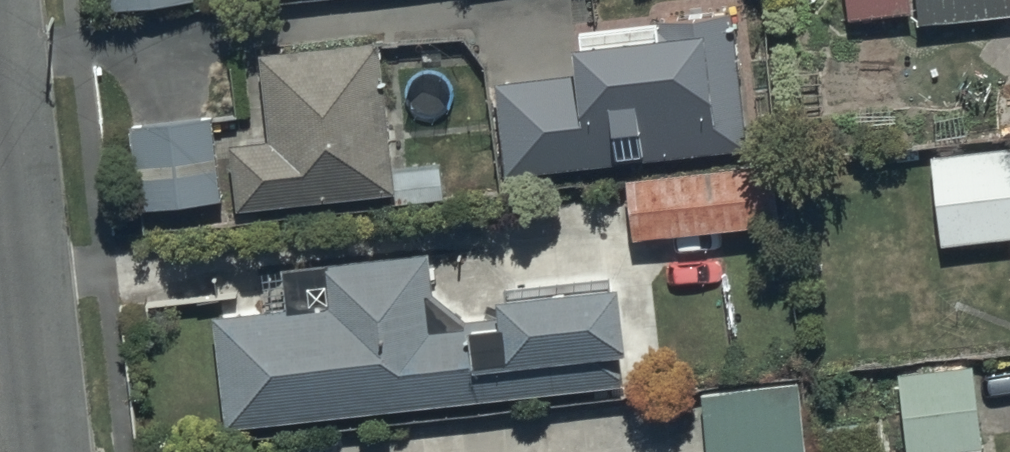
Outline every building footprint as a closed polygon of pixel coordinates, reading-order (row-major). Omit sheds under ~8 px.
[(192,0),(104,0),(106,14),(192,4),(192,0)] [(847,9),(913,0),(846,0),(847,9)] [(917,14),(1009,1),(1009,0),(915,0),(917,14)] [(575,80),(496,88),(505,177),(747,152),(733,15),(570,32),(575,80)] [(271,145),(230,150),(237,215),(390,197),(372,41),(261,54),(271,145)] [(211,118),(127,127),(136,212),(221,202),(211,118)] [(929,145),(939,236),(1009,229),(1009,137),(929,145)] [(771,169),(625,181),(630,240),(775,228),(771,169)] [(290,312),(215,320),(228,433),(622,387),(618,350),(623,349),(615,279),(502,292),(504,316),(467,321),(433,300),(429,259),(286,275),(290,312)] [(973,354),(896,362),(904,448),(981,441),(973,354)] [(796,380),(701,391),(707,451),(804,451),(796,380)]
